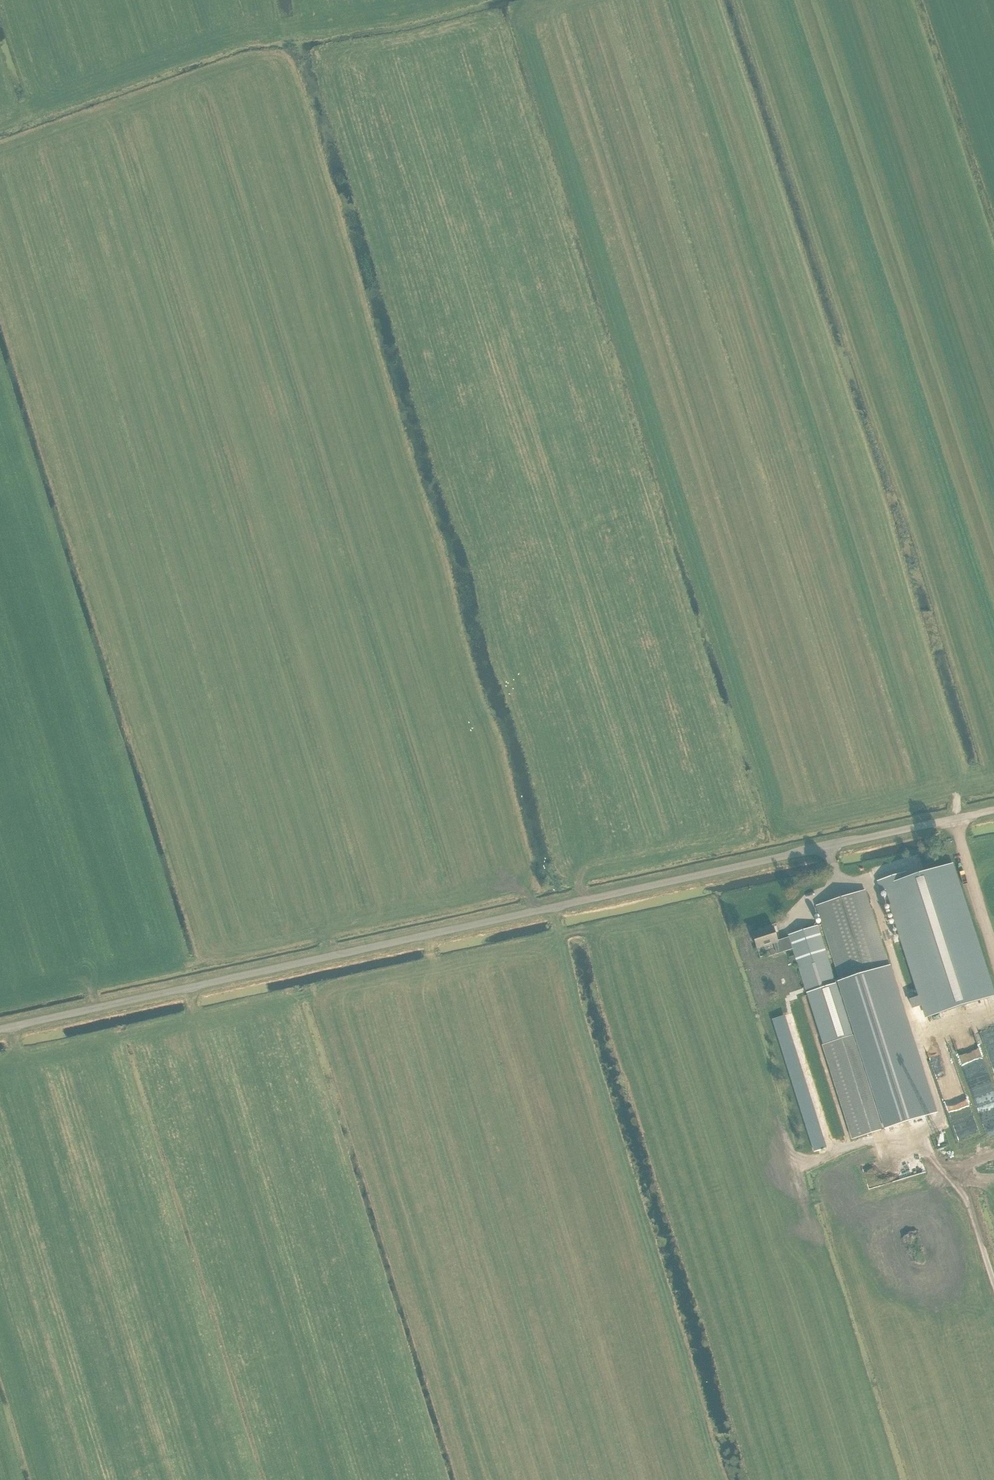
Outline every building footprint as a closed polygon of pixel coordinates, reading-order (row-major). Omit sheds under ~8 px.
[(908,878),(906,872),(877,881),(881,892),(886,890),(927,1017),(993,996),(952,864),(908,878)] [(850,1013),(899,997),(865,891),(817,906),(850,1013)] [(766,929),(765,925),(744,931),(748,942),(754,940),(757,948),(773,943),(777,953),(792,948),(852,1139),(883,1128),(817,925),(787,934),(788,937),(778,941),(773,927),(766,929)]
